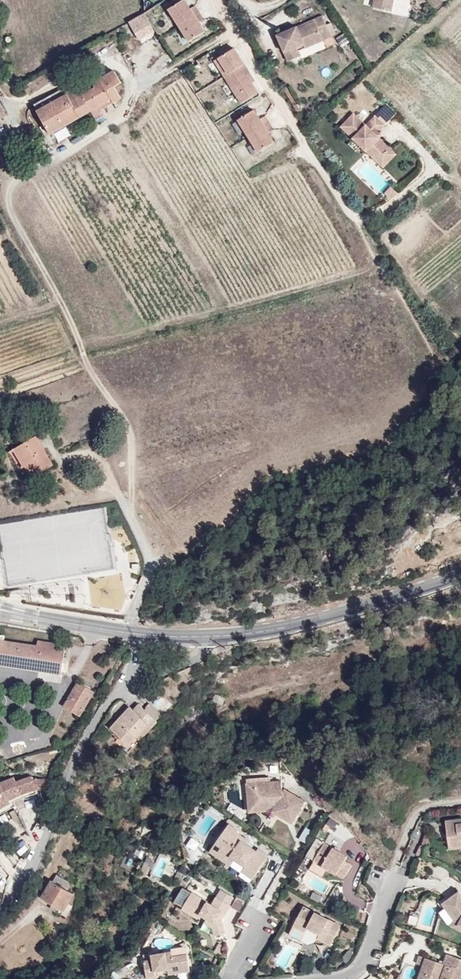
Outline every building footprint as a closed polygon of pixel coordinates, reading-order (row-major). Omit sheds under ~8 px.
[(167,7),(178,23),(198,10),(193,3),(188,6),(184,0),(178,0),(175,2),(167,7)] [(318,5),(311,8),(314,14),(302,19),(300,15),(288,20),(286,18),(272,24),(284,50),(298,45),(296,39),(303,36),(301,32),(310,27),(312,32),(319,29),(317,25),(325,21),(327,26),(333,23),(327,11),(321,13),(318,5)] [(314,14),(311,8),(286,18),(288,20),(300,15),(302,19),(314,14)] [(203,18),(198,10),(178,23),(188,39),(203,29),(197,21),(203,18)] [(145,26),(139,14),(125,21),(131,33),(145,26)] [(301,32),(303,36),(312,32),(310,27),(301,32)] [(223,76),(242,63),(232,48),(213,61),(223,76)] [(250,82),(244,72),(247,70),(242,63),(223,76),(228,83),(240,103),(257,91),(250,82)] [(80,90),(89,105),(108,94),(111,99),(121,92),(113,80),(121,76),(115,66),(97,76),(99,79),(80,90)] [(247,70),(244,72),(250,82),(253,80),(247,70)] [(80,90),(74,81),(63,87),(59,82),(30,100),(48,129),(89,105),(80,90)] [(351,103),(338,116),(350,128),(358,136),(374,153),(388,140),(376,129),(373,125),(377,121),(382,116),(373,106),(364,116),(351,103)] [(267,121),(262,113),(257,116),(252,108),(237,117),(246,133),(267,121)] [(10,135),(0,120),(0,141),(10,135)] [(272,140),(267,132),(272,128),(267,121),(246,133),(256,149),(272,140)] [(358,136),(350,128),(345,133),(353,141),(358,136)] [(379,192),(388,181),(365,161),(356,172),(379,192)] [(388,199),(395,193),(390,188),(383,194),(388,199)] [(35,440),(13,454),(24,471),(28,469),(35,478),(54,466),(35,440)] [(65,674),(68,649),(63,649),(64,644),(40,640),(39,646),(3,641),(3,635),(0,635),(0,666),(65,674)] [(81,685),(63,710),(75,717),(93,692),(81,685)] [(129,708),(111,731),(131,744),(148,722),(152,725),(157,718),(136,704),(131,710),(129,708)] [(255,804),(283,802),(283,795),(263,795),(263,778),(276,777),(275,771),(253,773),(255,804)] [(300,812),(309,796),(289,783),(288,776),(287,771),(275,771),(276,777),(263,778),(263,795),(283,795),(283,802),(300,812)] [(11,804),(9,800),(32,786),(44,790),(47,781),(29,776),(16,783),(12,777),(0,783),(0,811),(11,804)] [(289,783),(309,796),(312,788),(288,776),(289,783)] [(232,845),(240,850),(252,859),(248,866),(259,873),(275,848),(266,842),(263,846),(249,836),(241,831),(244,826),(246,822),(237,816),(219,844),(229,849),(232,845)] [(445,821),(448,848),(460,846),(460,820),(445,821)] [(334,823),(330,830),(344,837),(348,830),(334,823)] [(36,825),(28,836),(37,842),(45,832),(36,825)] [(241,831),(249,836),(252,832),(244,826),(241,831)] [(344,837),(330,830),(319,850),(352,868),(359,855),(351,850),(354,842),(344,837)] [(433,836),(426,833),(422,845),(429,848),(433,836)] [(191,838),(185,847),(194,852),(199,843),(191,838)] [(235,859),(240,850),(232,845),(229,849),(219,844),(216,848),(235,859)] [(152,872),(159,876),(168,861),(160,857),(152,872)] [(181,865),(174,879),(180,882),(187,869),(181,865)] [(69,868),(53,890),(71,904),(82,890),(79,887),(84,881),(69,868)] [(191,899),(200,886),(192,881),(184,894),(191,899)] [(222,914),(220,919),(218,927),(229,929),(232,913),(242,898),(228,889),(223,897),(201,884),(190,901),(206,911),(210,906),(215,910),(222,914)] [(460,926),(460,898),(457,893),(442,904),(453,920),(453,921),(460,926)] [(349,917),(311,898),(299,919),(312,927),(316,919),(329,927),(325,933),(338,938),(349,917)] [(213,915),(220,919),(222,914),(215,910),(213,915)] [(407,925),(415,927),(417,918),(409,916),(407,925)] [(453,921),(449,928),(460,935),(460,926),(453,921)] [(180,951),(196,948),(194,940),(178,942),(179,945),(180,951)] [(199,965),(196,948),(180,951),(179,945),(161,948),(162,954),(152,955),(155,972),(167,971),(166,966),(178,964),(179,969),(199,965)] [(426,978),(459,978),(460,975),(460,960),(447,955),(443,964),(418,957),(415,965),(421,966),(419,972),(427,975),(426,978)]
